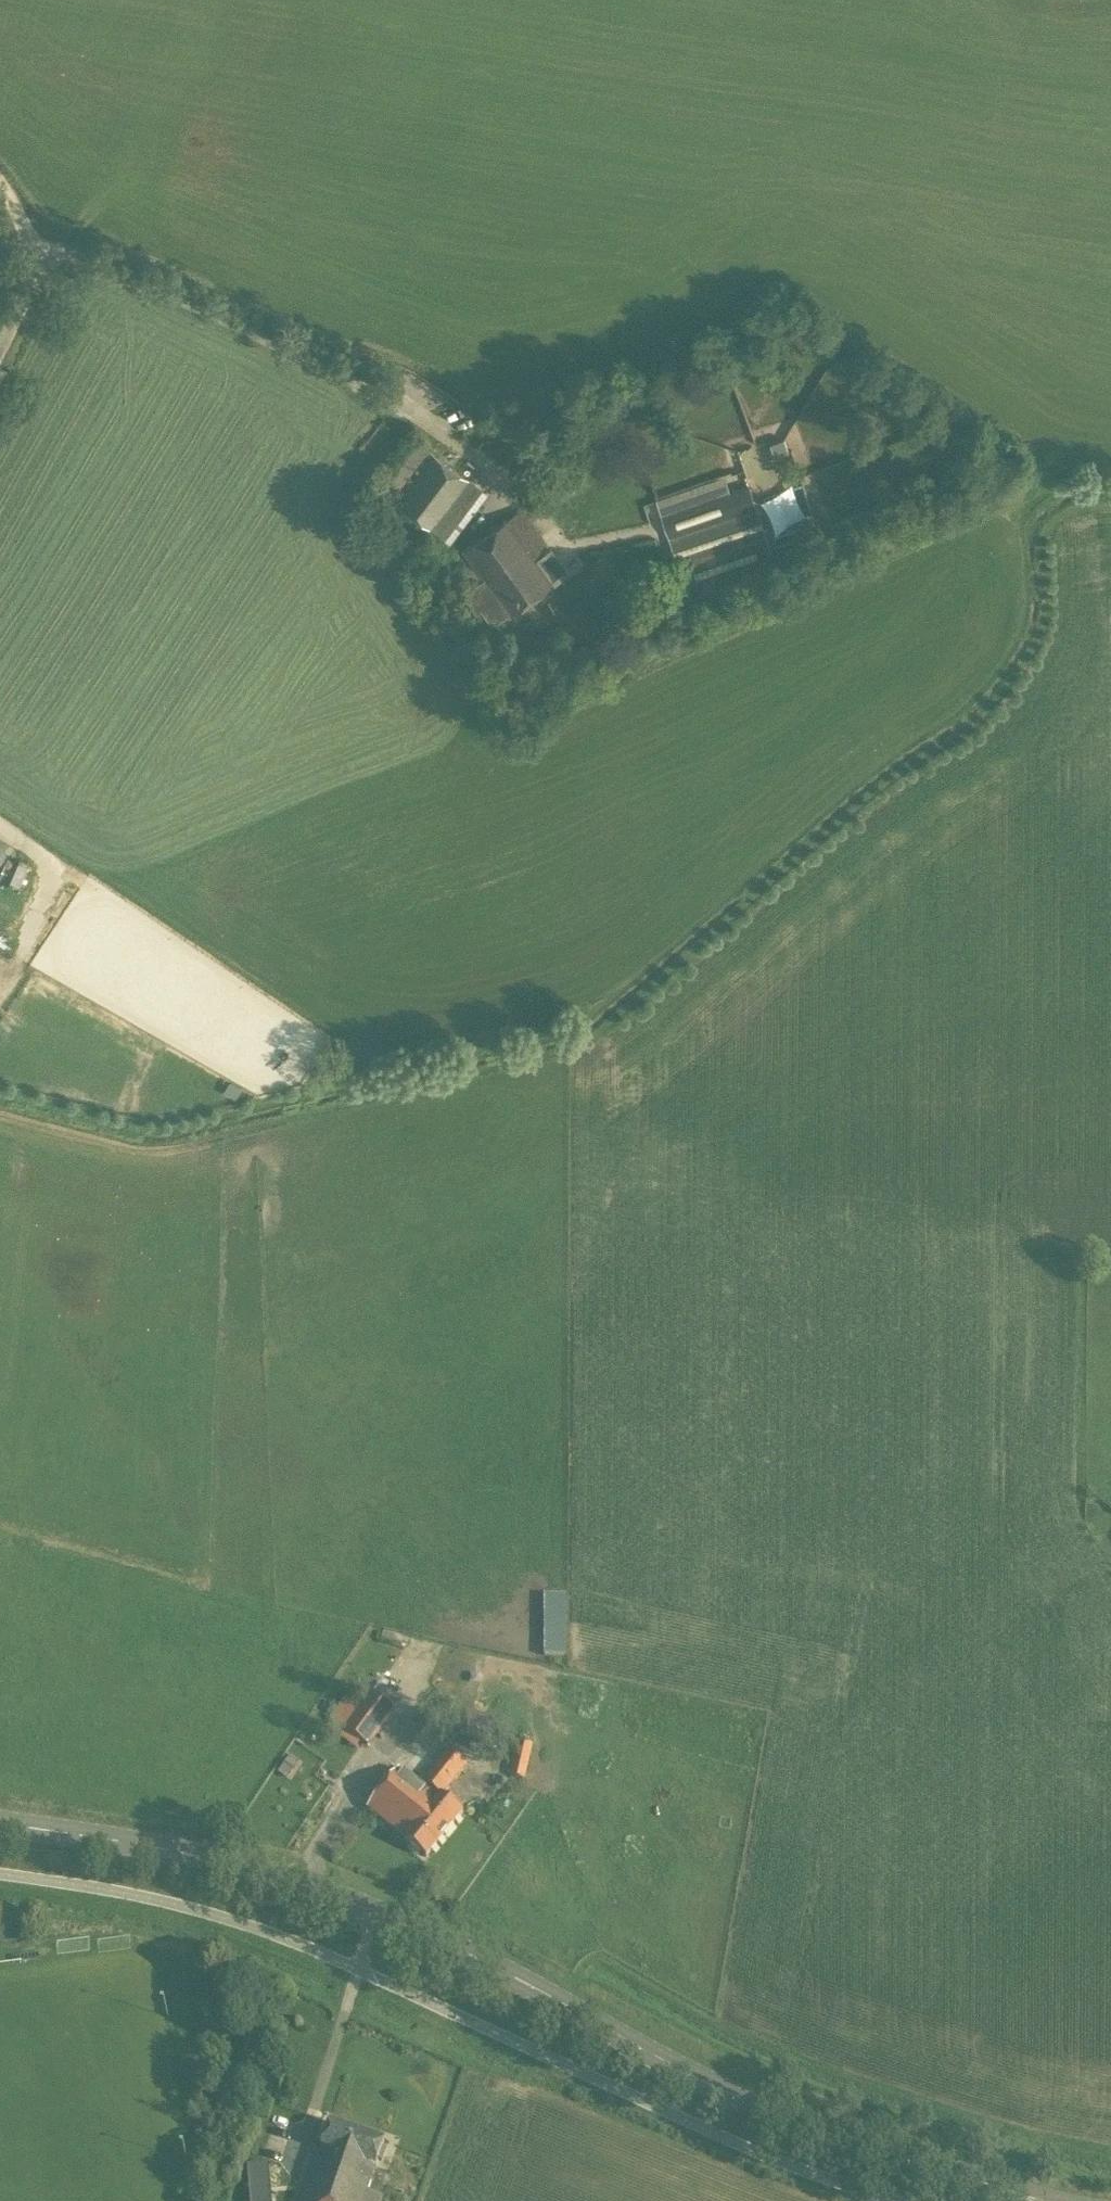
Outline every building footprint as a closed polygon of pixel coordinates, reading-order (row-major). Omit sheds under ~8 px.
[(482,489),(412,436),(374,486),(444,538),(482,489)] [(557,470),(533,488),(548,507),(571,490),(557,470)] [(726,475),(656,499),(689,597),(773,568),(770,561),(775,559),(750,485),(731,490),(726,475)] [(464,550),(473,563),(455,577),(465,591),(463,593),(459,596),(465,604),(469,601),(476,611),(480,608),(491,623),(550,583),(532,556),(546,546),(521,510),(464,550)] [(542,1593),(542,1653),(564,1653),(564,1593),(542,1593)] [(369,1748),(397,1711),(372,1692),(344,1729),(346,1730),(338,1741),(355,1753),(362,1743),(369,1748)] [(483,1738),(489,1716),(464,1709),(458,1731),(483,1738)] [(516,1740),(509,1775),(524,1778),(532,1743),(516,1740)] [(443,1796),(468,1766),(450,1751),(425,1782),(443,1796)] [(396,1834),(429,1795),(399,1770),(367,1810),(396,1834)] [(429,1795),(396,1834),(426,1858),(463,1813),(442,1796),(437,1802),(429,1795)] [(368,2192),(384,2143),(331,2125),(305,2200),(382,2200),(383,2197),(368,2192)] [(249,2199),(253,2200),(270,2200),(283,2165),(262,2159),(249,2199)]
